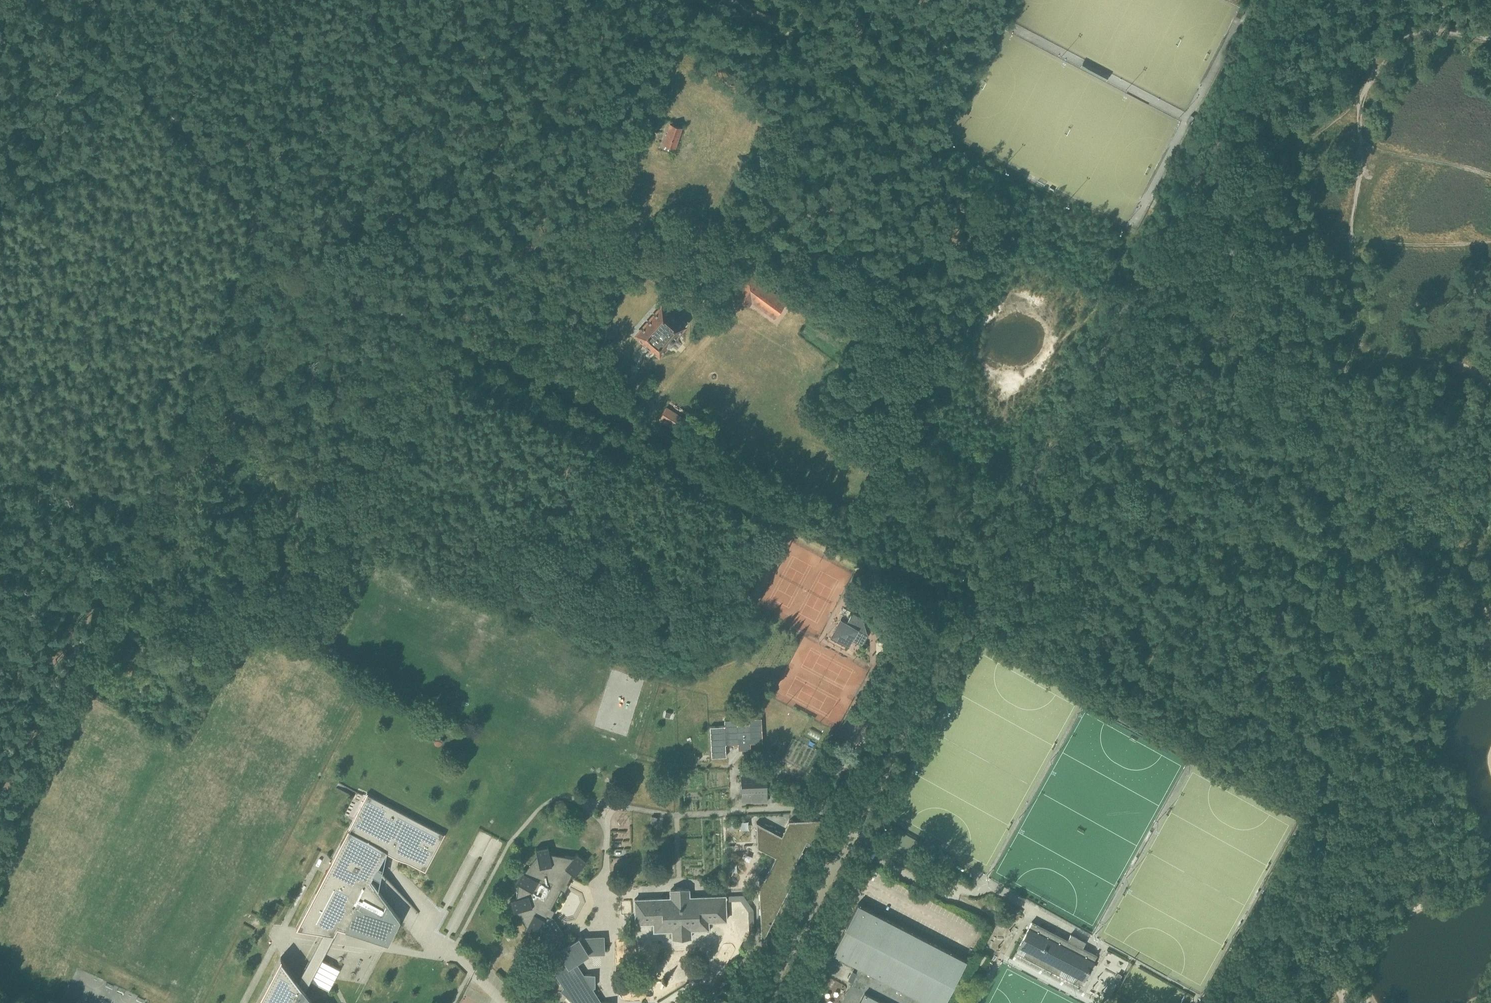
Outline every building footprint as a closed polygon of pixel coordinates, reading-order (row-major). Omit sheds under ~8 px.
[(664,144),(675,147),(682,127),(671,124),(664,144)] [(734,295),(749,306),(754,300),(776,317),(787,302),(749,274),(734,295)] [(645,344),(649,347),(651,347),(659,354),(684,326),(662,306),(641,329),(649,336),(644,341),(645,342),(645,344)] [(684,419),(667,408),(660,419),(677,430),(684,419)] [(853,612),(847,622),(844,621),(834,639),(849,647),(853,640),(863,645),(869,634),(867,633),(863,620),(864,619),(853,612)] [(725,725),(713,726),(714,755),(715,757),(727,756),(726,754),(726,744),(738,743),(739,749),(751,749),(751,743),(763,742),(762,717),(749,718),(750,724),(738,725),(737,719),(725,719),(725,725)] [(766,774),(741,775),(743,802),(768,801),(766,774)] [(296,927),(334,934),(338,927),(388,942),(401,919),(371,880),(377,869),(387,850),(426,871),(445,833),(367,792),(296,927)] [(765,877),(759,874),(762,939),(799,868),(794,865),(807,841),(812,843),(825,819),(789,821),(782,835),(757,822),(758,847),(776,856),(765,877)] [(913,858),(921,842),(893,827),(885,842),(913,858)] [(552,917),(555,909),(551,907),(561,888),(565,891),(569,884),(568,883),(573,873),(575,875),(587,861),(577,853),(574,857),(549,853),(548,845),(536,848),(537,854),(524,872),(521,870),(515,881),(518,883),(516,898),(511,900),(514,912),(517,911),(527,926),(525,930),(536,935),(537,934),(542,937),(553,930),(555,933),(537,944),(546,958),(543,962),(555,973),(564,986),(561,989),(573,1001),(574,1002),(610,1002),(601,1002),(592,987),(591,974),(584,974),(576,961),(588,953),(605,952),(604,936),(579,937),(570,943),(555,918),(552,917)] [(654,923),(654,931),(672,930),(673,938),(691,937),(691,929),(709,929),(709,921),(727,920),(726,895),(690,897),(689,889),(671,890),(671,898),(635,899),(636,924),(654,923)] [(967,960),(858,904),(851,917),(833,953),(851,962),(859,967),(856,973),(854,971),(853,971),(852,971),(851,971),(850,972),(849,973),(848,975),(847,977),(846,978),(846,979),(847,980),(847,981),(848,982),(848,983),(850,984),(840,1002),(944,1002),(967,960)] [(1063,968),(1077,975),(1074,981),(1081,985),(1097,955),(1083,947),(1086,941),(1071,934),(1068,940),(1032,921),(1020,945),(1027,949),(1024,955),(1060,974),(1063,968)] [(256,1002),(316,1002),(281,956),(256,1002)] [(320,956),(312,974),(328,982),(336,964),(320,956)]
